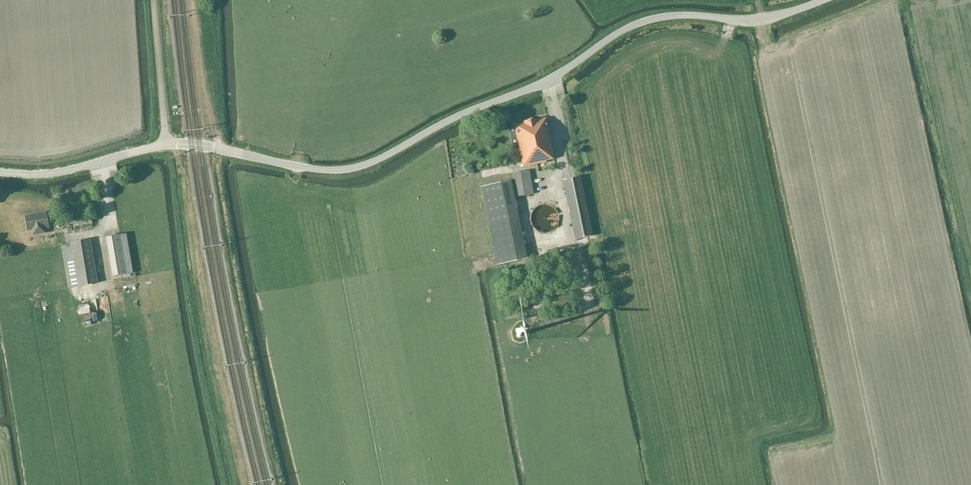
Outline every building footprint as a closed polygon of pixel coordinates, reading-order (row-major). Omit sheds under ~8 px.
[(523,168),(537,165),(546,163),(546,161),(555,159),(546,119),(538,121),(537,119),(523,123),(515,125),(523,168)] [(516,198),(533,195),(530,171),(511,174),(516,198)] [(575,239),(593,236),(581,178),(563,181),(575,239)] [(481,187),(497,266),(527,259),(511,181),(481,187)] [(558,221),(559,218),(559,216),(558,213),(557,211),(555,208),(551,205),(549,204),(545,204),(542,204),(539,205),(537,206),(535,208),(533,210),(531,212),(531,214),(530,218),(531,221),(531,224),(533,226),(535,228),(536,229),(539,231),(542,232),(544,232),(547,232),(550,231),(553,229),(554,228),(556,226),(558,224),(558,221)] [(44,229),(49,228),(47,214),(26,218),(28,231),(33,231),(34,235),(39,234),(39,235),(45,234),(44,229)] [(106,238),(113,276),(133,273),(126,234),(106,238)] [(91,241),(61,245),(69,289),(98,284),(91,241)]
